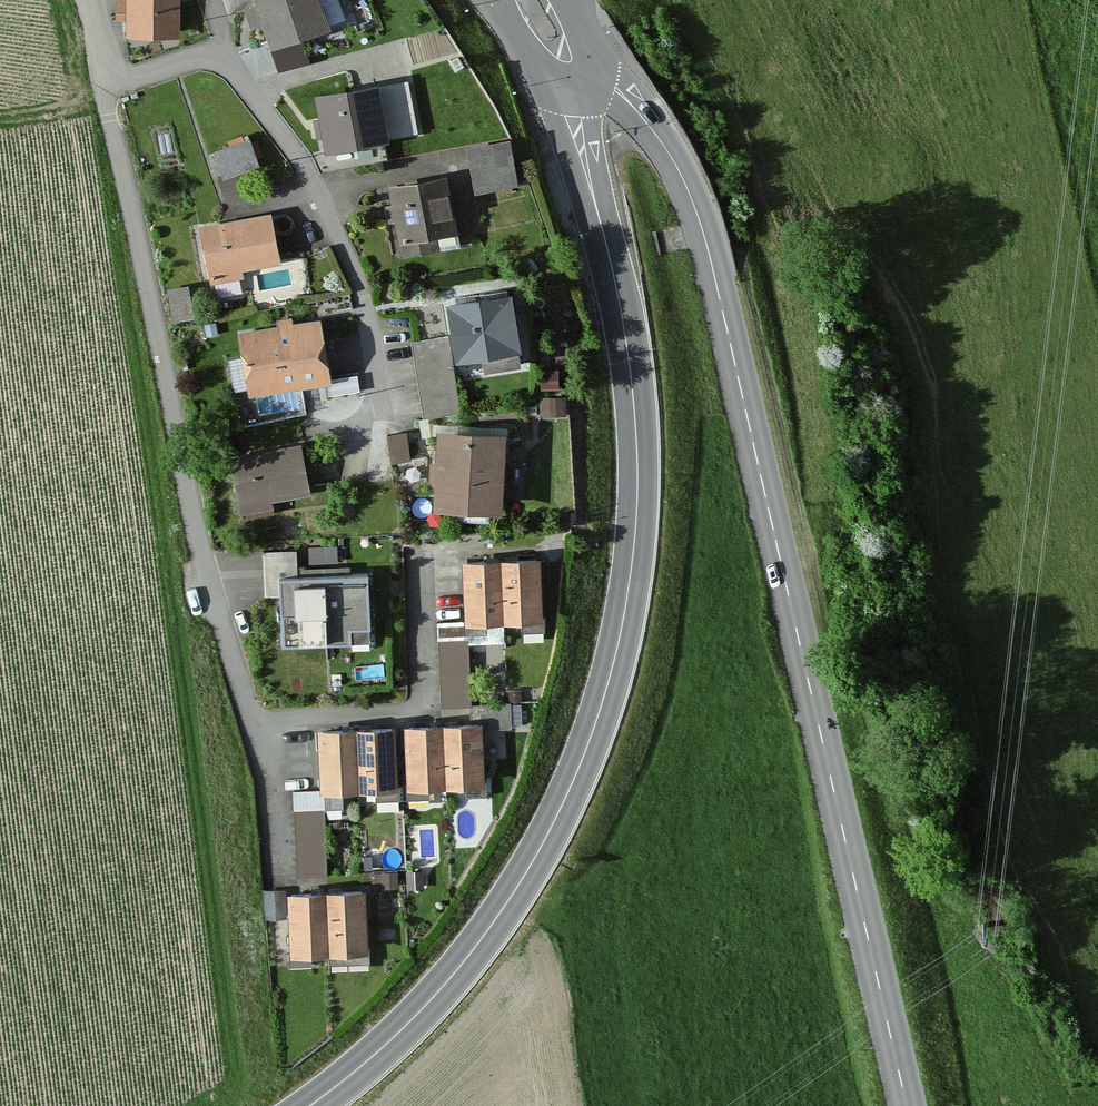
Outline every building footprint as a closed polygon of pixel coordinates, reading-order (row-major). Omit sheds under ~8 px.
[(176,44),(177,0),(113,0),(112,27),(123,28),(123,43),(176,44)] [(249,11),(240,14),(248,35),(258,31),(266,54),(323,34),(311,0),(246,0),(249,11)] [(407,86),(311,103),(321,158),(417,140),(407,86)] [(254,171),(244,146),(211,159),(221,184),(254,171)] [(504,148),(462,157),(472,198),(513,189),(504,148)] [(453,238),(440,181),(380,195),(393,252),(453,238)] [(273,269),(263,220),(195,233),(205,288),(239,281),(238,276),(273,269)] [(170,285),(175,316),(195,313),(190,282),(170,285)] [(457,419),(450,373),(518,363),(508,303),(438,314),(443,345),(410,350),(421,425),(457,419)] [(274,333),(235,339),(244,402),(327,390),(318,326),(289,331),(288,324),(273,326),(274,333)] [(428,519),(494,523),(499,444),(433,440),(428,519)] [(295,450),(227,462),(238,521),(269,515),(267,508),(305,501),(295,450)] [(294,555),(259,556),(261,602),(275,602),(276,651),(345,649),(345,635),(365,635),(363,579),(348,579),(348,572),(343,572),(302,573),(294,573),(294,555)] [(478,569),(456,570),(458,633),(536,630),(534,567),(516,567),(478,569)] [(466,719),(463,644),(437,645),(439,720),(466,719)] [(488,701),(489,721),(515,720),(514,700),(488,701)] [(421,734),(398,735),(403,801),(478,796),(473,730),(455,731),(421,734)] [(333,736),(313,736),(315,801),(389,798),(387,734),(367,734),(333,736)] [(319,816),(292,817),(294,888),(321,888),(319,816)] [(305,900),(282,901),(286,965),(361,962),(358,897),(339,898),(305,900)]
